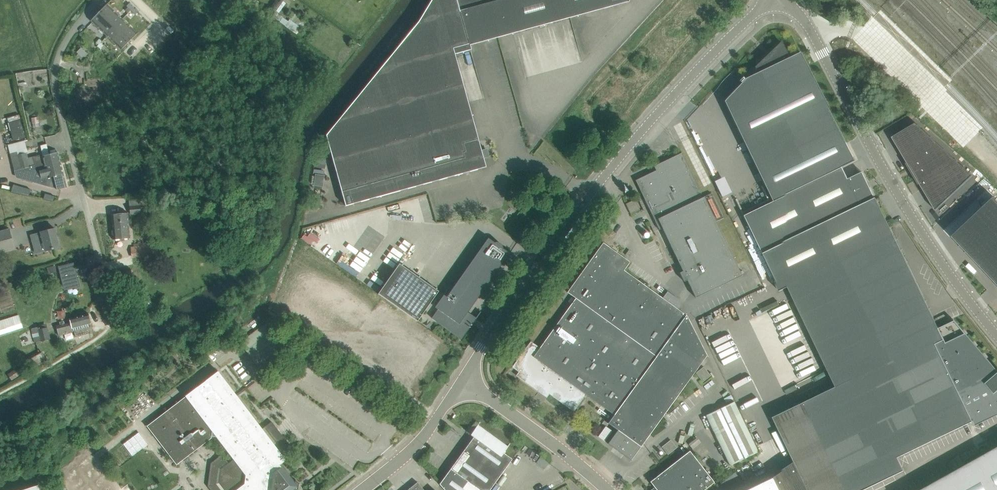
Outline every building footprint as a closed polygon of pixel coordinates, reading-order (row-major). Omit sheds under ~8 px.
[(279,12),(285,3),(281,0),(274,9),(279,12)] [(460,52),(471,49),(469,45),(629,1),(629,0),(431,0),(418,21),(379,69),(414,59),(452,48),(459,46),(460,52)] [(138,33),(107,4),(91,20),(122,50),(138,33)] [(272,16),(280,21),(279,22),(297,34),(301,28),(289,20),(288,21),(283,18),(283,17),(275,11),(272,16)] [(756,67),(758,72),(746,78),(724,101),(772,201),(843,167),(856,161),(800,52),(789,57),(781,42),(756,67)] [(454,54),(460,52),(459,46),(452,48),(414,59),(379,69),(326,134),(325,134),(332,160),(345,206),(486,167),(454,54)] [(89,71),(89,83),(100,84),(101,72),(89,71)] [(101,72),(100,84),(112,84),(112,72),(101,72)] [(112,72),(112,84),(123,84),(124,72),(112,72)] [(124,72),(123,84),(135,85),(135,73),(124,72)] [(85,98),(85,87),(75,87),(74,102),(82,103),(82,98),(85,98)] [(21,118),(18,119),(18,118),(14,119),(20,141),(27,139),(21,118)] [(916,123),(892,137),(907,163),(919,184),(920,184),(935,210),(973,175),(916,123)] [(36,169),(61,163),(58,152),(43,156),(42,154),(33,156),(32,157),(34,165),(28,166),(27,163),(28,162),(26,153),(13,156),(16,170),(22,168),(34,165),(36,169)] [(682,155),(682,154),(681,154),(681,153),(680,153),(680,154),(674,157),(674,156),(674,157),(668,160),(668,159),(667,160),(661,163),(660,163),(661,164),(655,166),(654,166),(657,171),(651,174),(650,173),(650,174),(644,177),(644,176),(643,176),(644,177),(638,180),(637,179),(637,180),(637,181),(636,181),(636,182),(637,181),(641,189),(640,190),(641,190),(645,198),(644,198),(659,229),(662,228),(683,271),(680,272),(684,281),(687,280),(696,297),(742,275),(704,196),(702,197),(698,189),(699,189),(699,188),(698,189),(694,181),(695,180),(694,180),(690,172),(691,172),(690,171),(686,163),(687,163),(686,162),(685,163),(682,155)] [(41,179),(63,174),(61,163),(36,169),(34,165),(22,168),(24,178),(42,183),(41,179)] [(941,333),(876,197),(874,198),(862,172),(849,179),(843,167),(772,201),(743,215),(780,292),(789,288),(836,387),(773,417),(808,489),(864,489),(904,470),(898,457),(973,421),(996,410),(996,372),(957,325),(941,333)] [(57,190),(67,187),(63,174),(41,179),(42,183),(57,188),(57,190)] [(761,202),(766,200),(759,182),(754,184),(761,202)] [(952,236),(996,284),(996,199),(994,197),(952,236)] [(130,214),(141,213),(140,205),(129,206),(130,214)] [(114,240),(124,239),(130,238),(128,213),(111,214),(114,240)] [(45,251),(51,249),(60,247),(55,228),(40,232),(31,235),(33,242),(42,239),(45,251)] [(13,247),(9,230),(0,232),(0,251),(13,247)] [(447,297),(399,263),(378,294),(417,321),(435,296),(440,300),(435,307),(438,309),(432,318),(462,339),(472,324),(464,317),(509,253),(503,248),(503,246),(502,245),(501,244),(500,243),(499,242),(498,242),(496,242),(494,242),(488,238),(447,297)] [(667,291),(663,298),(624,270),(630,262),(624,257),(622,259),(619,256),(620,255),(603,242),(567,292),(575,298),(540,347),(531,341),(530,342),(531,342),(513,367),(512,366),(512,367),(522,374),(519,377),(519,378),(520,377),(539,390),(539,391),(540,391),(548,396),(549,394),(574,411),(586,394),(614,415),(608,423),(618,430),(608,443),(631,460),(707,355),(687,315),(679,309),(682,306),(679,299),(667,291)] [(132,257),(151,255),(151,246),(132,248),(132,257)] [(77,275),(62,279),(64,288),(79,284),(77,275)] [(90,333),(88,324),(91,323),(88,313),(79,316),(69,318),(70,323),(65,324),(64,324),(56,326),(58,335),(74,331),(75,337),(90,333)] [(0,319),(0,333),(23,327),(20,314),(0,319)] [(782,389),(823,371),(802,321),(782,329),(791,349),(784,352),(789,363),(781,366),(784,374),(777,377),(782,389)] [(31,329),(34,342),(51,339),(48,327),(39,329),(38,327),(31,329)] [(40,353),(28,360),(33,367),(44,360),(40,353)] [(703,381),(710,375),(704,367),(696,373),(703,381)] [(281,464),(286,460),(280,452),(289,445),(272,422),(262,429),(218,371),(185,396),(186,397),(146,426),(176,465),(215,435),(233,460),(220,470),(218,483),(224,489),(292,489),(290,488),(291,483),(294,481),(281,464)] [(730,464),(758,451),(734,401),(706,415),(730,464)] [(478,425),(471,434),(474,437),(439,484),(445,489),(490,489),(512,459),(504,452),(508,447),(478,425)] [(612,431),(606,426),(598,436),(605,441),(612,431)] [(944,477),(921,489),(996,489),(996,447),(944,477)] [(714,482),(689,450),(650,481),(657,489),(704,489),(714,482)] [(773,477),(745,489),(779,489),(773,477)] [(417,482),(407,489),(424,489),(417,482)]
